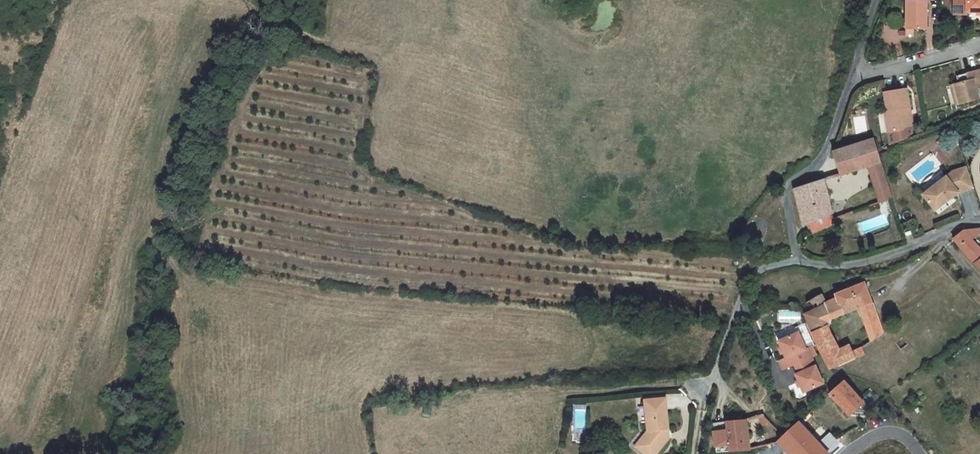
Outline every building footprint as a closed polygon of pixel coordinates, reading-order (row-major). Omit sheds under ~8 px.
[(907,1),(906,19),(909,19),(909,29),(906,29),(906,36),(913,36),(913,29),(926,30),(926,2),(926,0),(907,0),(907,1)] [(967,5),(959,5),(958,14),(967,15),(967,12),(977,12),(979,12),(979,0),(967,0),(967,5)] [(955,85),(960,104),(978,99),(975,87),(979,85),(979,70),(966,74),(968,81),(959,83),(955,85)] [(968,81),(966,74),(957,76),(959,83),(968,81)] [(956,105),(960,104),(955,85),(951,85),(956,105)] [(907,89),(884,93),(887,111),(889,111),(893,131),(903,129),(905,127),(913,125),(907,89)] [(888,132),(893,131),(889,111),(887,111),(885,112),(888,132)] [(868,166),(881,162),(877,150),(873,139),(833,152),(840,175),(868,166)] [(868,166),(871,175),(883,171),(881,162),(868,166)] [(967,167),(952,171),(946,177),(941,171),(918,189),(923,195),(935,210),(958,192),(972,188),(973,187),(967,167)] [(883,171),(871,175),(880,202),(880,203),(892,199),(883,171)] [(794,188),(803,226),(809,224),(831,215),(832,214),(824,179),(794,188)] [(831,215),(809,224),(813,234),(833,225),(831,215)] [(979,269),(979,249),(979,248),(969,236),(979,234),(978,229),(965,231),(964,230),(952,239),(953,239),(966,254),(978,266),(979,269)] [(858,304),(860,307),(872,302),(864,283),(836,294),(837,297),(832,300),(839,315),(845,313),(844,310),(858,304)] [(821,294),(806,302),(811,311),(826,303),(821,294)] [(839,315),(832,300),(826,303),(833,318),(839,315)] [(868,330),(880,325),(875,310),(872,302),(860,307),(868,330)] [(819,348),(820,350),(835,343),(832,337),(828,328),(833,318),(826,303),(811,311),(805,315),(819,348)] [(845,313),(860,307),(858,304),(844,310),(845,313)] [(883,333),(880,325),(868,330),(872,341),(883,333)] [(798,333),(779,341),(786,359),(791,357),(795,365),(811,358),(808,349),(806,349),(798,333)] [(820,350),(824,359),(839,351),(835,343),(820,350)] [(824,359),(830,369),(844,363),(855,357),(853,351),(850,346),(839,351),(824,359)] [(863,352),(862,349),(862,348),(853,351),(855,357),(859,356),(858,355),(863,352)] [(791,357),(786,359),(780,361),(783,370),(795,365),(791,357)] [(811,358),(795,365),(798,373),(796,375),(804,392),(823,383),(811,358)] [(863,403),(844,381),(829,394),(849,416),(863,403)] [(818,404),(813,409),(816,413),(822,408),(818,404)] [(669,438),(666,435),(666,430),(668,430),(667,411),(648,413),(646,413),(648,431),(643,437),(647,439),(639,449),(645,453),(656,453),(669,438)] [(763,415),(758,416),(764,428),(773,425),(763,415)] [(747,429),(746,419),(739,420),(726,421),(729,449),(730,452),(745,449),(744,441),(748,440),(748,433),(744,434),(743,429),(747,429)] [(799,422),(784,436),(778,441),(778,442),(784,448),(789,453),(828,453),(799,422)] [(784,436),(773,425),(764,428),(772,444),(778,442),(778,441),(784,436)] [(635,446),(639,449),(647,439),(643,437),(635,446)] [(776,450),(784,448),(778,442),(772,444),(776,450)]
